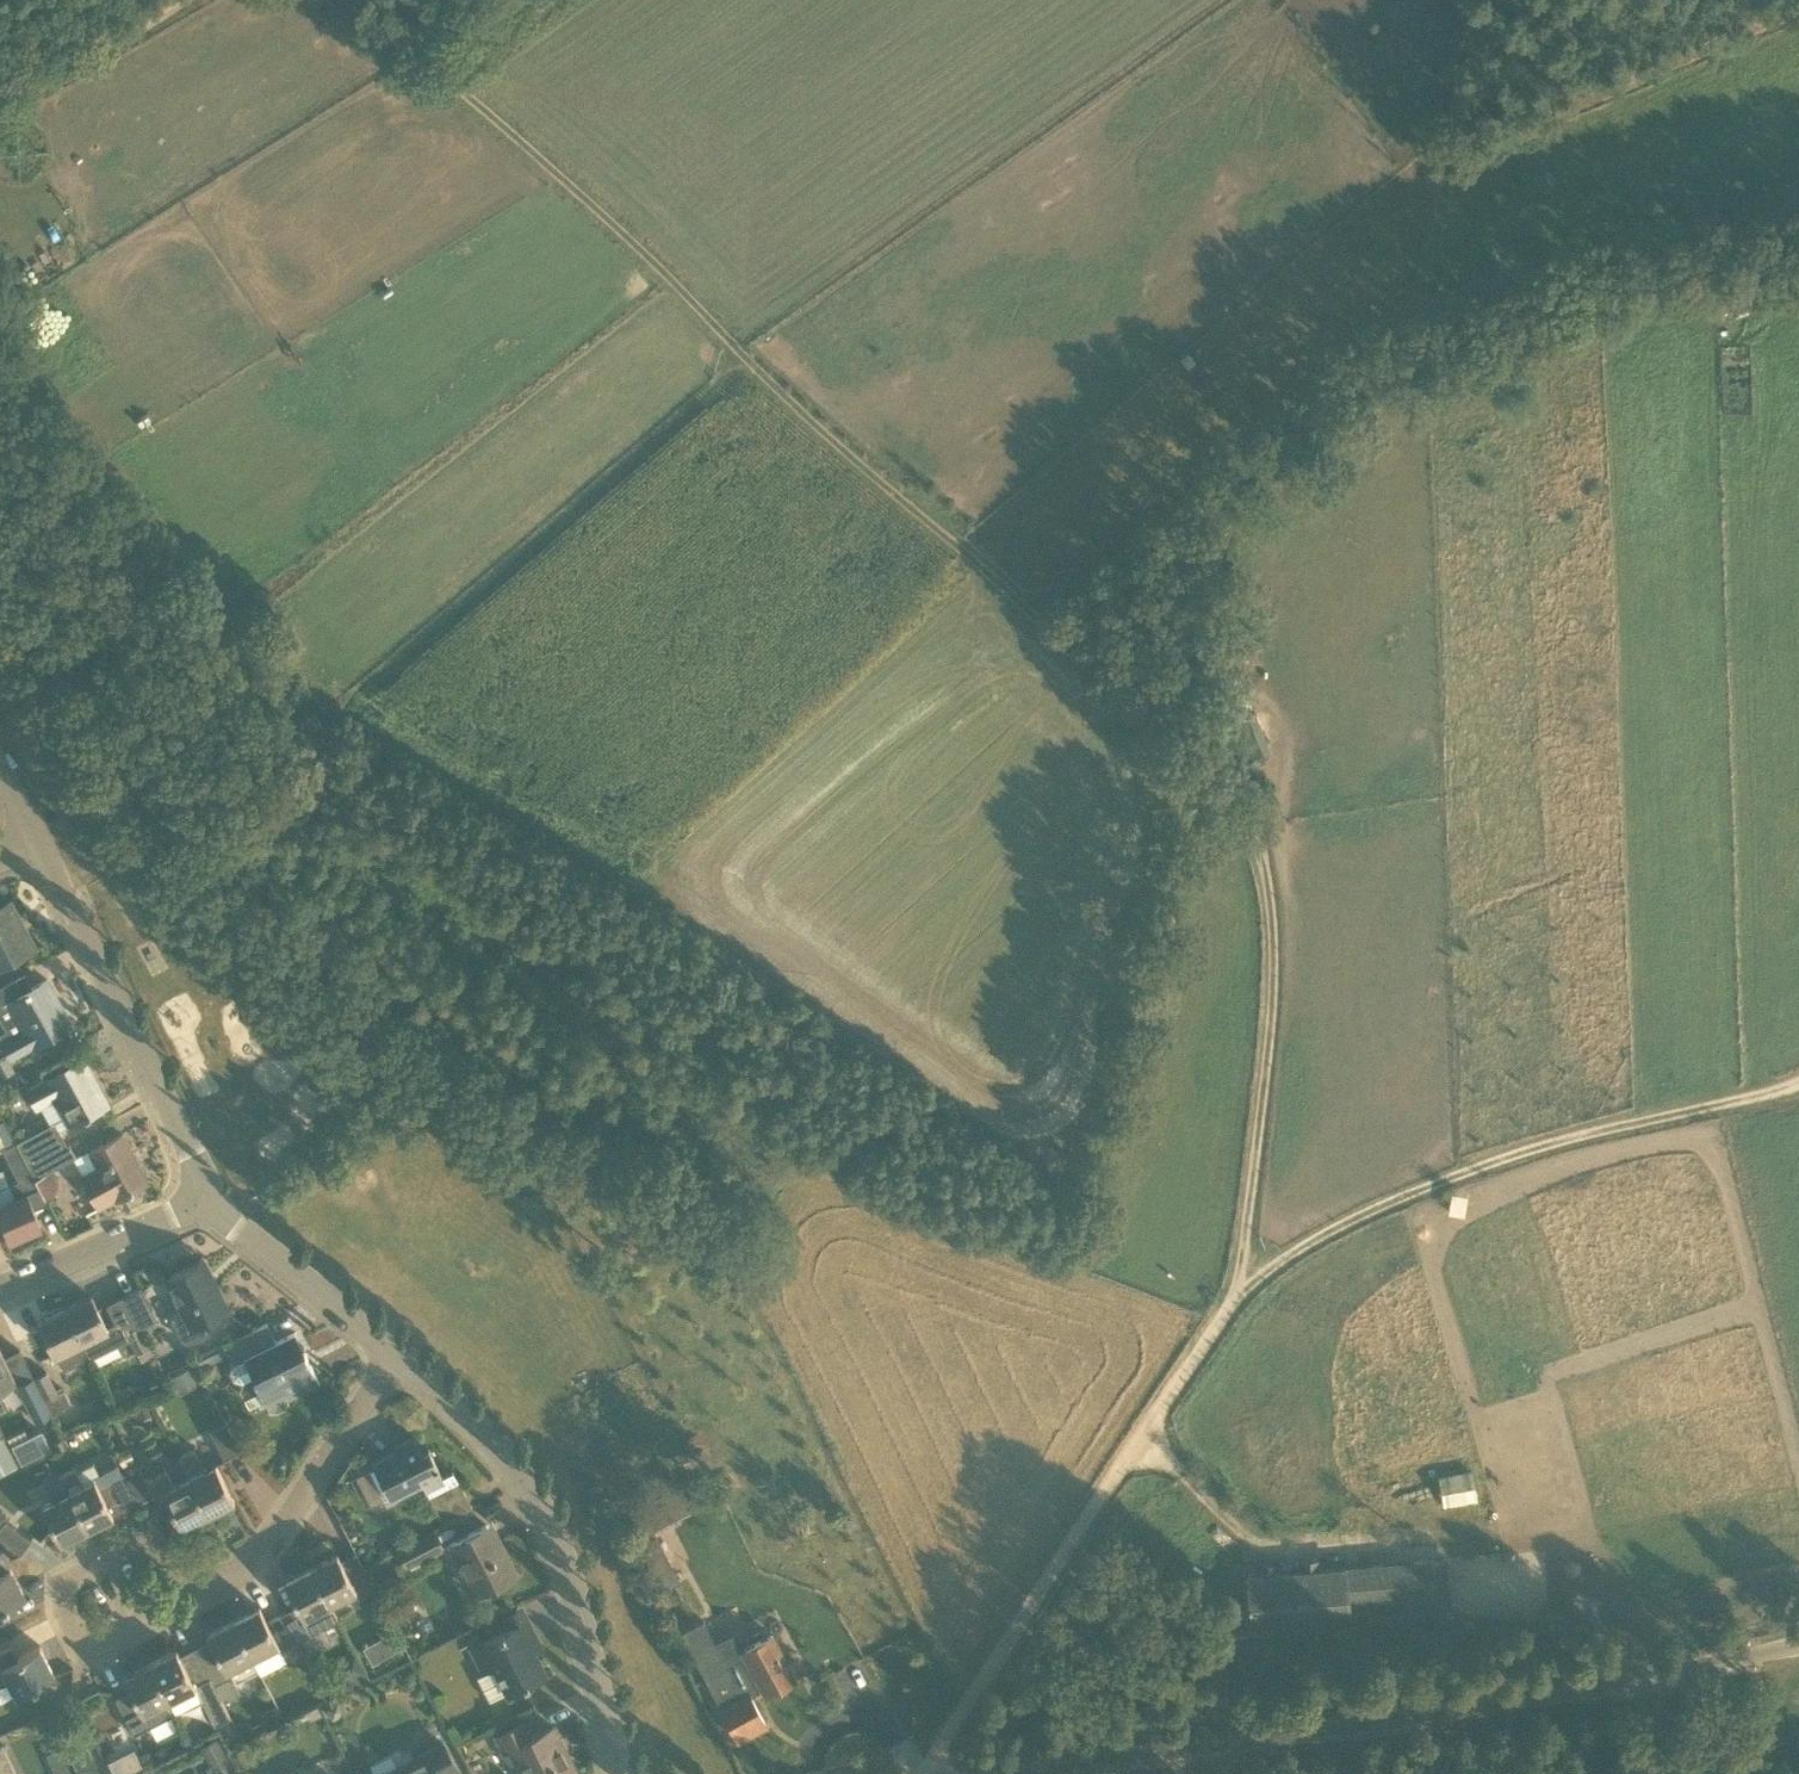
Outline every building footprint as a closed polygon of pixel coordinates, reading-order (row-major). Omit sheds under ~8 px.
[(14,269),(0,245),(0,277),(14,269)] [(21,921),(10,900),(0,906),(0,966),(36,947),(26,928),(23,930),(19,922),(21,921)] [(0,968),(0,984),(16,975),(10,963),(0,968)] [(54,1002),(59,999),(47,978),(30,988),(30,987),(8,999),(24,1029),(3,1040),(12,1057),(33,1045),(34,1046),(73,1024),(66,1011),(61,1013),(54,1002)] [(0,1056),(0,1075),(2,1078),(16,1070),(6,1053),(0,1056)] [(70,1123),(89,1113),(110,1101),(109,1100),(99,1082),(97,1083),(93,1076),(95,1075),(85,1055),(74,1061),(70,1055),(40,1071),(44,1079),(27,1088),(37,1106),(55,1096),(70,1123)] [(15,1143),(3,1121),(0,1123),(0,1150),(3,1149),(19,1180),(10,1184),(16,1197),(0,1204),(0,1213),(11,1237),(41,1224),(34,1208),(47,1202),(47,1200),(29,1165),(31,1164),(19,1140),(15,1143)] [(54,1122),(19,1140),(31,1164),(68,1145),(54,1122)] [(82,1175),(88,1186),(99,1206),(116,1197),(116,1198),(148,1180),(122,1133),(90,1150),(99,1165),(82,1175)] [(68,1145),(31,1164),(29,1165),(47,1200),(52,1195),(55,1189),(56,1183),(54,1176),(52,1170),(77,1156),(70,1144),(68,1145)] [(12,1190),(5,1168),(0,1169),(0,1193),(12,1190)] [(200,1262),(205,1259),(205,1258),(166,1277),(182,1308),(174,1312),(172,1319),(182,1340),(189,1342),(209,1331),(203,1320),(229,1307),(216,1281),(211,1283),(200,1262)] [(115,1321),(107,1325),(92,1295),(65,1308),(88,1355),(90,1359),(129,1339),(136,1352),(151,1345),(140,1324),(121,1333),(115,1321)] [(63,1368),(88,1355),(65,1308),(40,1321),(63,1368)] [(153,1309),(137,1318),(140,1324),(141,1326),(155,1319),(158,1318),(153,1309)] [(277,1409),(284,1406),(288,1401),(287,1397),(320,1381),(305,1351),(302,1352),(293,1334),(296,1332),(295,1331),(276,1340),(267,1321),(223,1343),(231,1360),(229,1369),(234,1380),(243,1383),(254,1378),(270,1410),(277,1409)] [(8,1362),(0,1347),(0,1385),(15,1378),(8,1362)] [(189,1367),(172,1376),(180,1392),(197,1384),(189,1367)] [(34,1377),(51,1411),(69,1402),(62,1387),(55,1390),(46,1371),(34,1377)] [(51,1411),(34,1377),(18,1385),(35,1419),(51,1411)] [(210,1429),(225,1458),(240,1451),(226,1421),(210,1429)] [(41,1429),(12,1443),(21,1463),(51,1449),(41,1429)] [(16,1464),(0,1432),(0,1472),(16,1464)] [(444,1523),(452,1518),(473,1507),(459,1479),(458,1479),(453,1468),(443,1474),(429,1447),(422,1451),(414,1435),(398,1443),(402,1450),(397,1453),(395,1449),(372,1461),(374,1465),(356,1474),(371,1504),(389,1495),(391,1497),(422,1481),(444,1523)] [(216,1463),(205,1468),(195,1448),(179,1456),(189,1476),(208,1513),(235,1500),(216,1463)] [(276,1468),(282,1470),(288,1467),(290,1461),(287,1455),(281,1453),(276,1456),(273,1462),(276,1468)] [(208,1513),(189,1476),(174,1484),(166,1469),(146,1480),(139,1465),(124,1473),(138,1502),(153,1494),(154,1496),(163,1491),(181,1527),(183,1526),(207,1513),(207,1514),(208,1513)] [(112,1515),(138,1502),(124,1473),(99,1486),(95,1477),(83,1483),(75,1467),(60,1474),(87,1528),(88,1528),(88,1527),(112,1515)] [(1438,1474),(1443,1504),(1476,1499),(1471,1469),(1438,1474)] [(61,1541),(87,1528),(60,1474),(44,1482),(52,1499),(42,1504),(61,1541)] [(12,1524),(6,1520),(0,1528),(0,1537),(21,1553),(31,1539),(12,1524)] [(518,1572),(501,1538),(496,1540),(487,1523),(450,1543),(475,1593),(518,1572)] [(444,1546),(435,1530),(399,1548),(408,1565),(444,1546)] [(310,1566),(310,1567),(329,1603),(356,1590),(359,1596),(375,1588),(356,1551),(341,1559),(337,1552),(310,1566)] [(1366,1600),(1431,1594),(1428,1560),(1345,1567),(1349,1621),(1368,1620),(1366,1600)] [(4,1606),(25,1595),(25,1594),(24,1594),(11,1568),(11,1567),(0,1572),(0,1606),(3,1604),(4,1606)] [(304,1616),(329,1603),(310,1567),(286,1579),(284,1579),(297,1605),(283,1612),(297,1641),(313,1633),(304,1616)] [(1236,1631),(1349,1621),(1345,1567),(1246,1576),(1246,1578),(1248,1577),(1251,1603),(1234,1604),(1236,1631)] [(297,1641),(283,1612),(267,1620),(260,1606),(258,1606),(259,1607),(234,1619),(233,1619),(252,1656),(278,1643),(281,1649),(297,1641)] [(10,1618),(9,1617),(3,1620),(0,1615),(0,1623),(10,1618)] [(252,1656),(233,1619),(207,1633),(214,1647),(199,1655),(213,1683),(231,1674),(235,1680),(258,1668),(252,1656)] [(546,1672),(535,1651),(520,1621),(482,1641),(507,1692),(546,1672)] [(796,1677),(784,1656),(772,1633),(740,1650),(744,1657),(706,1678),(721,1704),(720,1705),(739,1738),(766,1723),(748,1690),(760,1683),(765,1694),(796,1677)] [(13,1645),(12,1643),(0,1650),(0,1684),(10,1679),(16,1693),(39,1682),(38,1681),(54,1672),(54,1671),(53,1671),(40,1646),(41,1645),(40,1644),(18,1655),(19,1657),(13,1661),(7,1648),(13,1645)] [(184,1663),(180,1655),(177,1648),(149,1662),(175,1712),(202,1699),(215,1724),(230,1716),(213,1683),(199,1655),(184,1663)] [(134,1733),(175,1712),(149,1662),(150,1663),(125,1675),(123,1676),(131,1690),(116,1698),(134,1733)] [(555,1727),(554,1725),(533,1735),(526,1720),(498,1734),(506,1750),(512,1747),(525,1773),(578,1773),(569,1756),(567,1757),(552,1728),(555,1727)] [(217,1738),(200,1747),(212,1769),(229,1760),(217,1738)] [(457,1768),(444,1742),(380,1773),(444,1773),(457,1768)] [(3,1743),(0,1744),(0,1773),(17,1773),(3,1743)]
